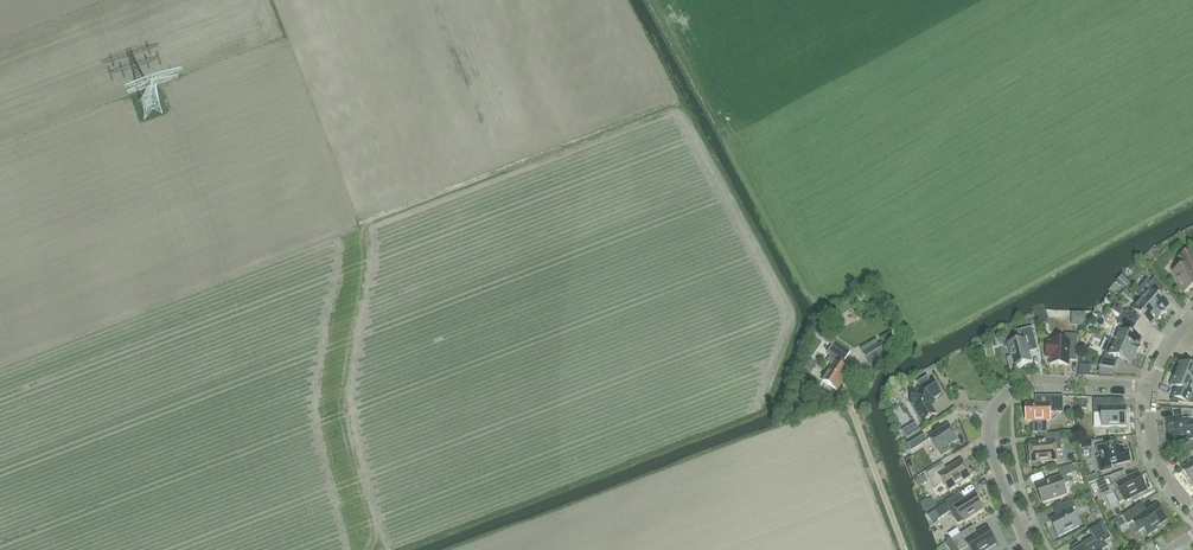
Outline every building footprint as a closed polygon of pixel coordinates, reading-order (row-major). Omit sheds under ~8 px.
[(1192,288),(1192,254),(1181,260),(1184,266),(1174,272),(1185,293),(1192,288)] [(1169,306),(1158,297),(1166,288),(1156,278),(1151,283),(1148,280),(1135,293),(1141,299),(1141,298),(1161,316),(1165,312),(1164,311),(1169,306)] [(1122,317),(1136,326),(1139,321),(1143,317),(1152,325),(1156,320),(1157,321),(1161,316),(1141,298),(1141,299),(1131,309),(1133,310),(1130,313),(1128,311),(1126,313),(1119,307),(1115,312),(1122,317)] [(1131,336),(1136,326),(1122,317),(1118,325),(1122,327),(1121,330),(1119,329),(1114,342),(1138,353),(1141,347),(1139,347),(1142,340),(1131,336)] [(1021,340),(1008,343),(1012,357),(1008,358),(1011,370),(1024,366),(1023,365),(1032,362),(1029,348),(1037,346),(1033,328),(1018,331),(1021,340)] [(818,336),(831,346),(836,339),(823,329),(823,330),(822,329),(818,336)] [(1048,341),(1047,359),(1050,359),(1050,365),(1069,366),(1069,361),(1077,361),(1078,335),(1069,334),(1065,334),(1065,339),(1052,339),(1052,340),(1052,342),(1048,341)] [(837,391),(850,371),(842,366),(851,352),(835,341),(823,359),(827,362),(833,366),(823,382),(837,391)] [(1136,359),(1138,353),(1114,342),(1107,355),(1109,355),(1107,358),(1104,357),(1100,366),(1115,369),(1119,359),(1132,364),(1134,358),(1136,359)] [(870,365),(886,357),(879,345),(863,354),(870,365)] [(992,345),(985,347),(987,356),(994,354),(992,345)] [(811,359),(805,369),(811,373),(817,363),(811,359)] [(1190,366),(1180,362),(1175,374),(1192,381),(1192,362),(1190,366)] [(1080,364),(1080,373),(1089,374),(1090,365),(1080,364)] [(1175,374),(1170,386),(1176,388),(1172,397),(1178,400),(1178,403),(1192,404),(1192,381),(1175,374)] [(937,415),(931,406),(932,399),(941,394),(933,381),(931,382),(927,377),(917,384),(921,391),(921,392),(914,391),(910,406),(914,407),(914,408),(923,423),(937,415)] [(896,387),(895,390),(896,393),(899,394),(902,392),(903,389),(902,386),(899,386),(896,387)] [(1052,413),(1064,413),(1064,397),(1047,397),(1047,405),(1027,405),(1027,422),(1052,422),(1052,413)] [(1087,410),(1087,399),(1077,399),(1077,410),(1087,410)] [(1111,399),(1094,400),(1094,414),(1101,414),(1102,428),(1126,427),(1126,408),(1114,408),(1114,399),(1111,399)] [(1191,411),(1173,410),(1174,418),(1167,420),(1171,443),(1192,439),(1192,411),(1191,411)] [(938,453),(942,458),(951,452),(948,447),(957,440),(948,426),(928,438),(938,453)] [(911,451),(927,441),(922,433),(906,443),(911,451)] [(1057,452),(1062,451),(1061,433),(1042,434),(1043,442),(1030,444),(1032,464),(1058,461),(1057,452)] [(1097,458),(1101,471),(1112,468),(1111,466),(1130,461),(1127,451),(1124,452),(1124,449),(1118,450),(1117,443),(1098,448),(1100,457),(1097,458)] [(942,483),(948,492),(971,477),(962,462),(947,471),(943,464),(927,474),(934,487),(942,483)] [(1182,469),(1192,484),(1192,483),(1192,462),(1182,469)] [(1043,504),(1068,495),(1065,485),(1070,483),(1067,476),(1075,474),(1072,466),(1058,470),(1060,478),(1037,486),(1043,504)] [(1119,504),(1124,502),(1146,490),(1138,474),(1123,481),(1119,473),(1096,482),(1104,499),(1114,494),(1119,504)] [(925,476),(916,481),(919,486),(928,481),(925,476)] [(1095,484),(1090,487),(1093,493),(1099,491),(1095,484)] [(1095,501),(1091,494),(1084,498),(1088,504),(1095,501)] [(948,503),(935,511),(940,519),(950,513),(957,524),(959,524),(962,522),(963,523),(983,510),(974,495),(966,500),(959,505),(953,496),(946,501),(948,503)] [(1059,538),(1081,527),(1072,509),(1075,508),(1071,500),(1052,509),(1056,517),(1050,521),(1059,538)] [(1137,507),(1123,516),(1128,525),(1134,521),(1140,530),(1144,527),(1149,533),(1156,529),(1155,527),(1165,521),(1161,515),(1162,514),(1157,506),(1143,515),(1137,507)] [(934,512),(928,516),(931,520),(937,517),(934,512)] [(1115,525),(1117,529),(1125,523),(1123,520),(1115,525)] [(1078,549),(1104,549),(1108,547),(1105,542),(1111,538),(1101,523),(1088,531),(1092,537),(1083,543),(1085,546),(1078,549)] [(945,544),(949,549),(964,549),(968,548),(969,549),(988,549),(997,544),(986,528),(978,533),(973,526),(952,540),(945,544)]
